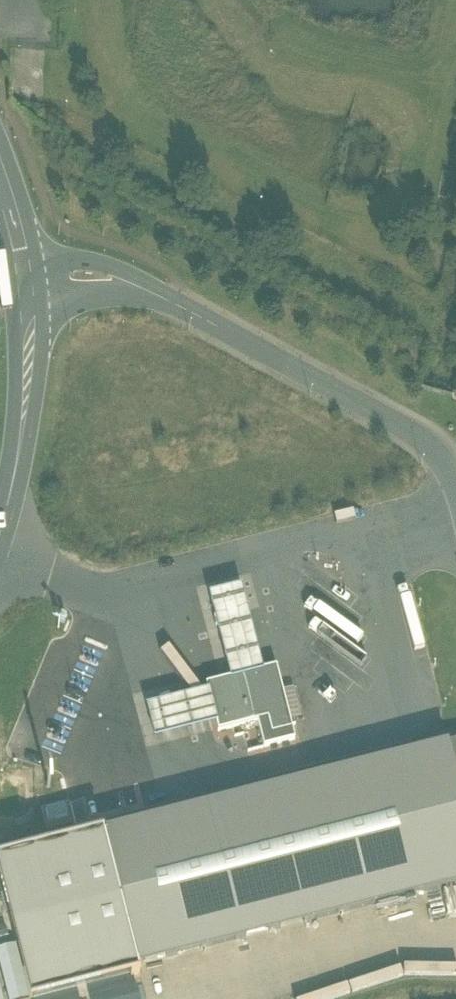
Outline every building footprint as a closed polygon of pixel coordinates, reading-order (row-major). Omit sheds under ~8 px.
[(417,583),(401,585),(410,648),(427,646),(417,583)] [(244,592),(212,600),(235,685),(266,677),(244,592)] [(277,741),(296,735),(280,673),(266,677),(235,685),(211,691),(212,698),(220,729),(223,738),(272,725),(277,741)] [(151,714),(159,745),(220,729),(212,698),(151,714)] [(100,840),(135,974),(455,892),(455,784),(448,751),(100,840)] [(0,866),(0,897),(26,998),(73,998),(137,983),(135,974),(100,840),(0,866)]
